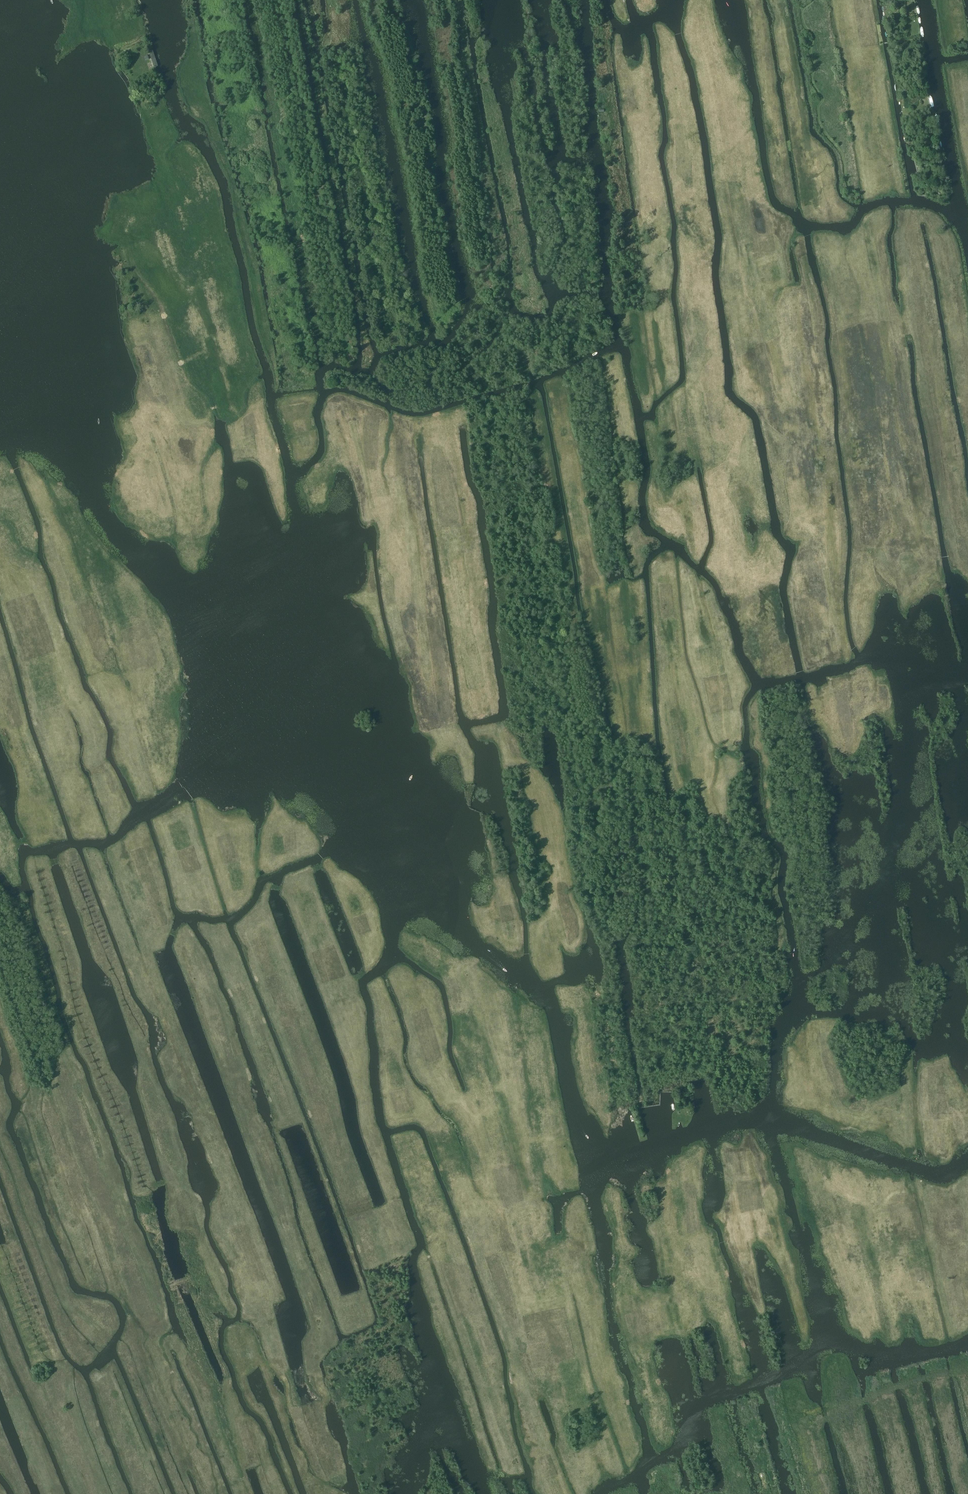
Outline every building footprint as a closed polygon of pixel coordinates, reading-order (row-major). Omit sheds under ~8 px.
[(153,50),(149,51),(155,67),(159,66),(153,50)]
